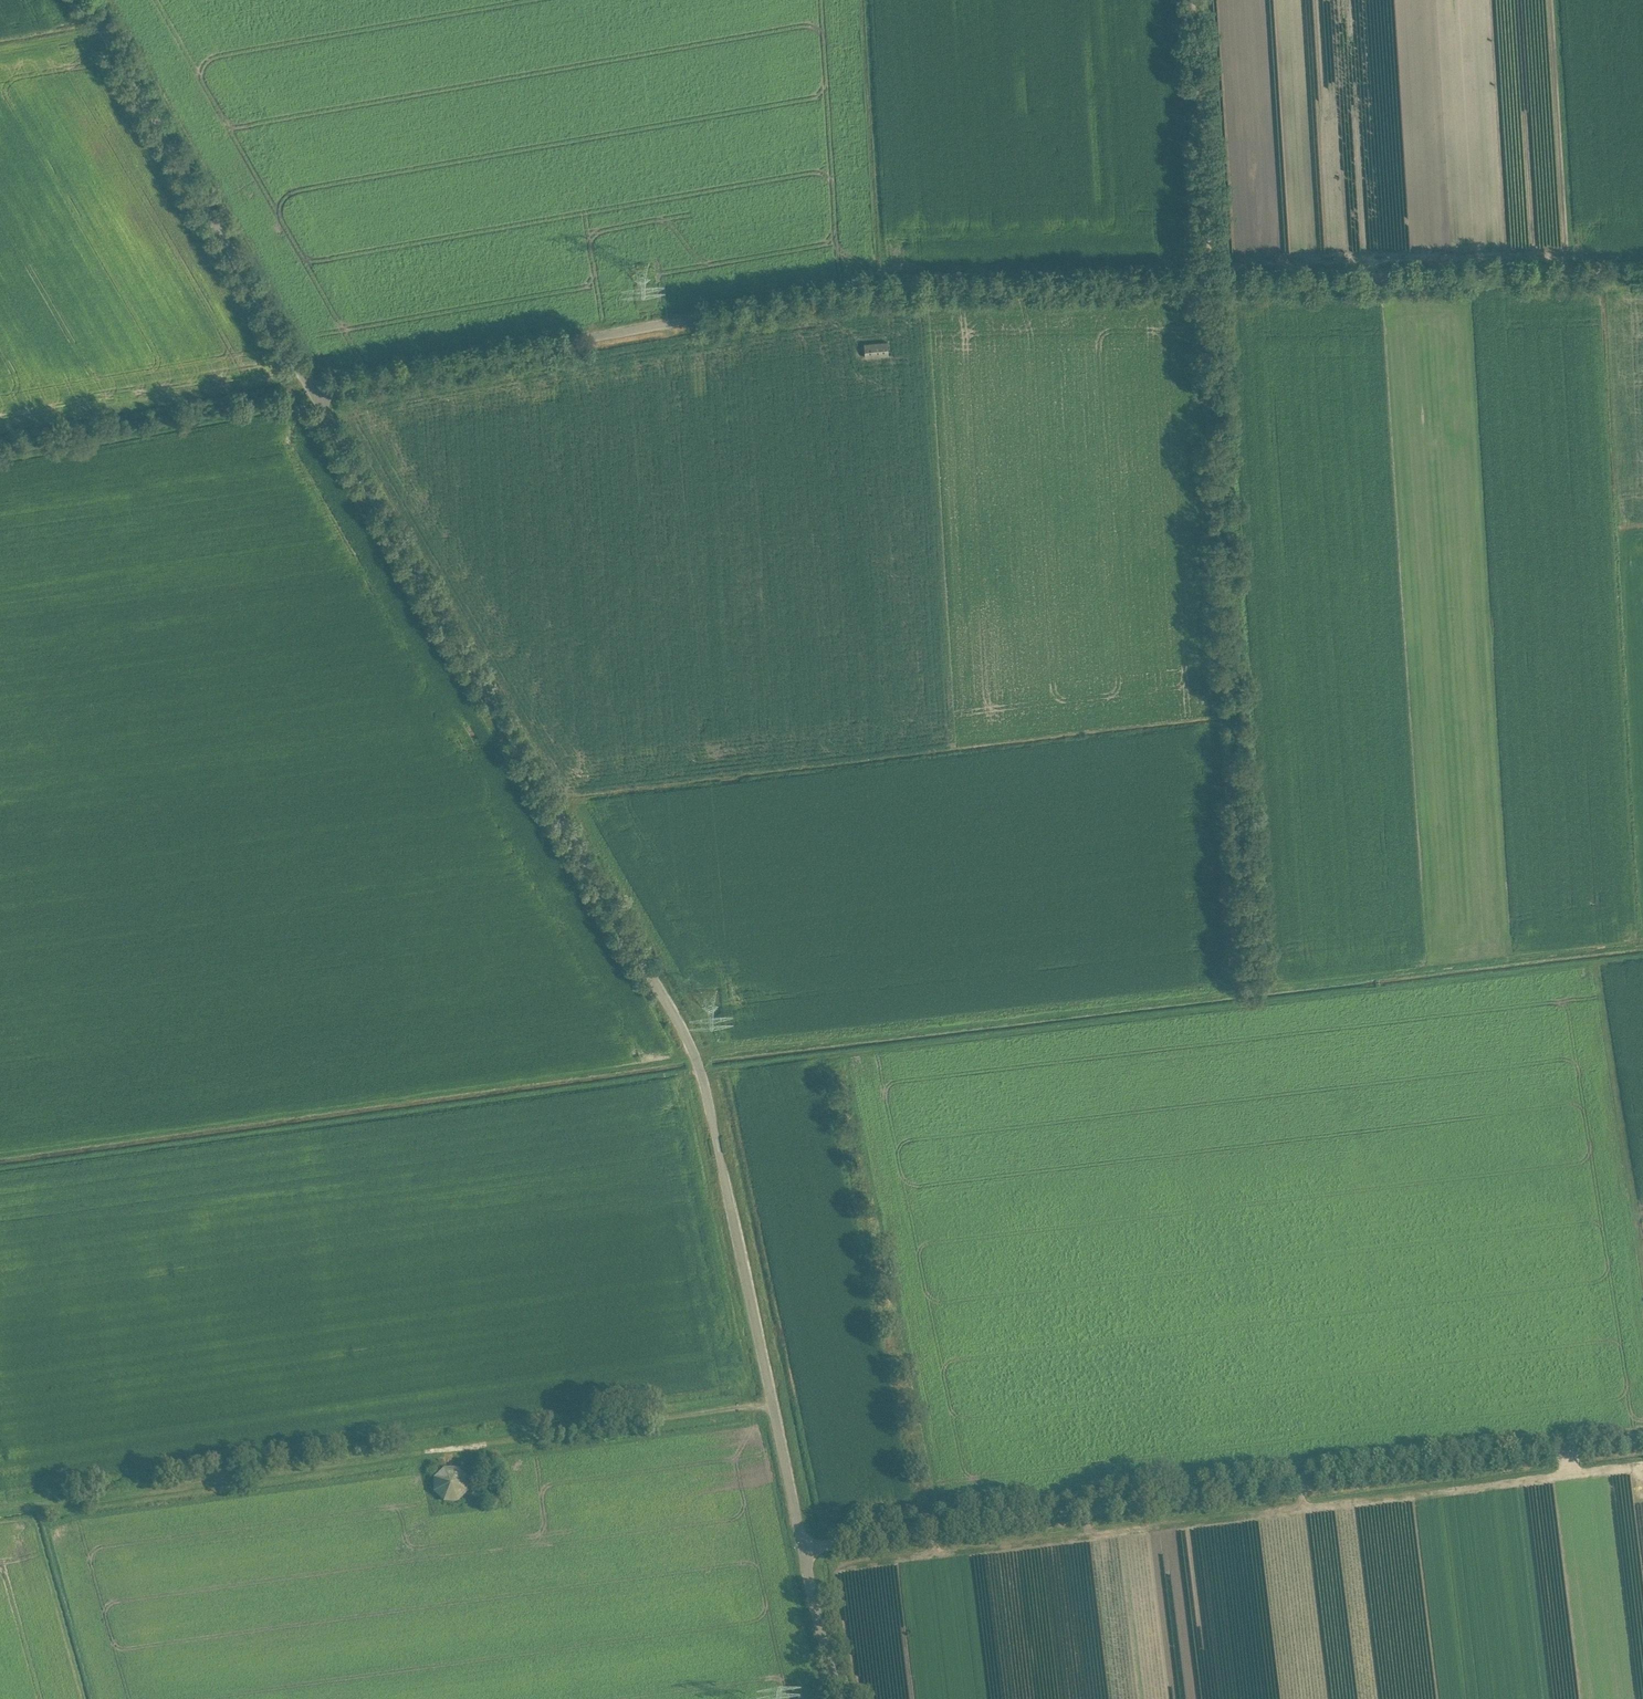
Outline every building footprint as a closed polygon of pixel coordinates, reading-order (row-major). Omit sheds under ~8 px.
[(865,356),(888,354),(887,341),(864,343),(865,356)] [(434,1479),(434,1493),(444,1503),(458,1503),(468,1493),(468,1479),(458,1469),(444,1469),(434,1479)] [(486,1495),(496,1494),(494,1482),(484,1483),(486,1495)]
